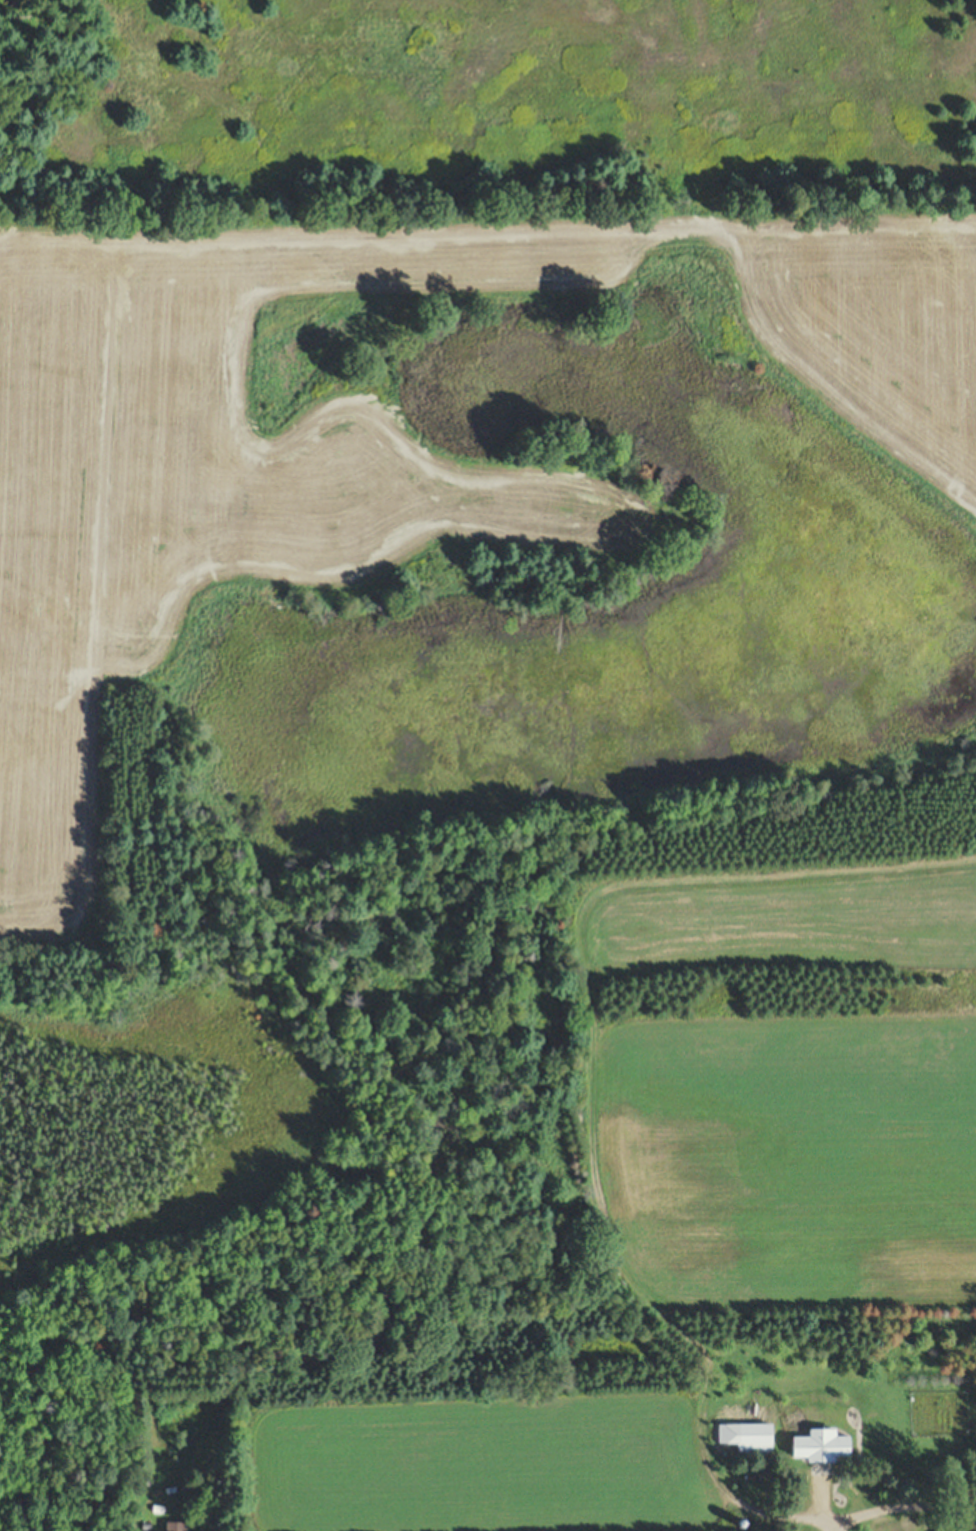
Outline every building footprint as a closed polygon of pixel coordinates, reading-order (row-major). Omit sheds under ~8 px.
[(737,1453),(772,1453),(772,1424),(737,1424),(737,1453)] [(851,1437),(836,1437),(836,1429),(810,1429),(810,1437),(793,1437),(793,1462),(851,1462),(851,1437)] [(904,1520),(890,1520),(890,1530),(904,1530),(904,1520)] [(166,1522),(166,1530),(188,1530),(188,1522),(166,1522)]
